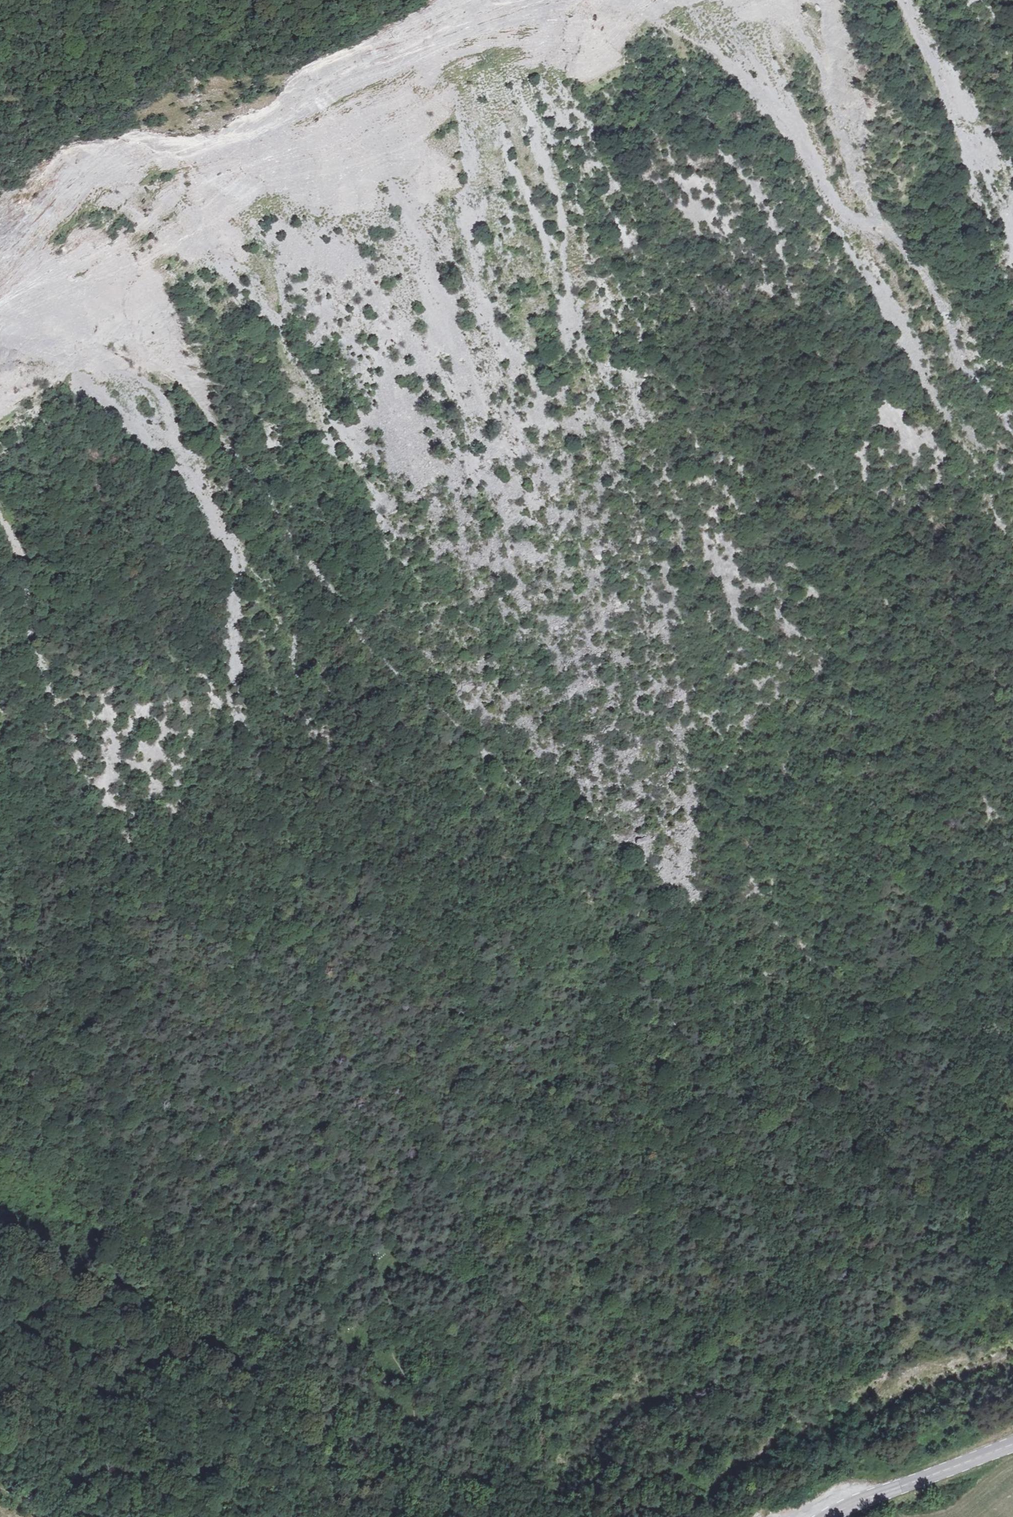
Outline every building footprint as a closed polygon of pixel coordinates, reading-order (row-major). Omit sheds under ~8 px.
[(813,1498),(822,1494),(820,1489),(811,1492),(813,1498)]
